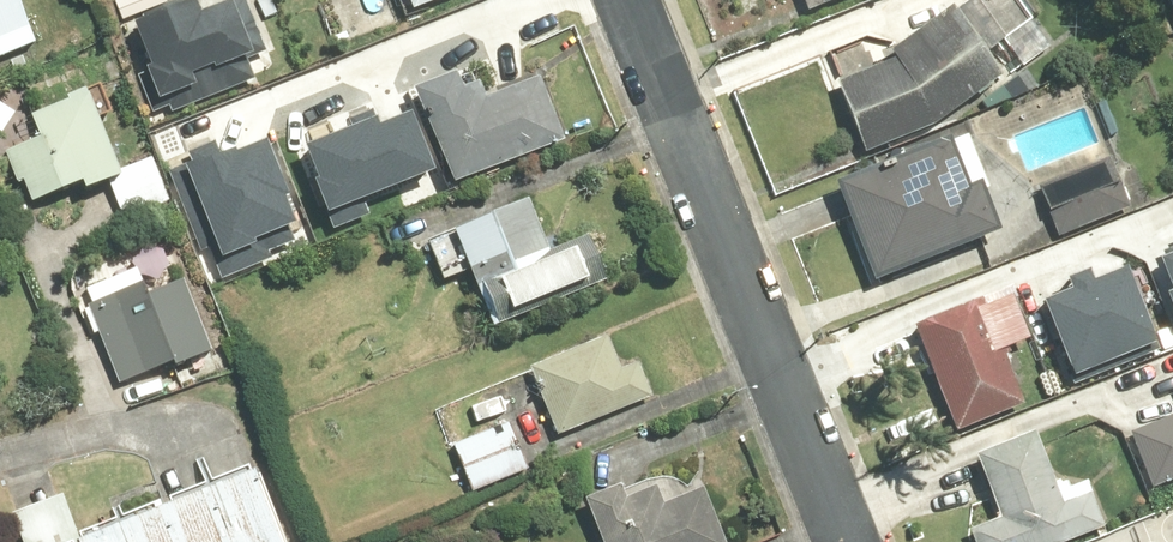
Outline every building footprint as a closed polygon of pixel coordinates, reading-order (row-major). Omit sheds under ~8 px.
[(39,42),(24,0),(0,0),(0,57),(39,42)] [(133,17),(152,66),(147,68),(165,113),(256,78),(249,58),(267,51),(247,0),(231,0),(203,11),(199,0),(178,0),(133,17)] [(413,8),(436,0),(410,0),(413,8)] [(809,9),(833,0),(805,0),(809,9)] [(957,1),(989,41),(999,33),(1022,62),(1051,39),(1020,0),(959,0),(957,1)] [(865,151),(937,124),(1006,74),(953,2),(891,47),(896,56),(837,79),(865,151)] [(476,66),(419,88),(455,183),(567,141),(543,76),(487,97),(476,66)] [(43,137),(6,152),(29,207),(121,170),(87,87),(31,109),(43,137)] [(302,142),(334,219),(368,206),(362,193),(433,164),(410,109),(377,123),(373,113),(302,142)] [(951,132),(836,177),(876,280),(1002,231),(981,177),(970,181),(951,132)] [(199,160),(170,172),(215,282),(282,255),(278,245),(305,234),(266,139),(221,157),(215,143),(195,151),(199,160)] [(1105,162),(1030,191),(1049,238),(1123,209),(1105,162)] [(533,200),(457,230),(495,327),(609,283),(590,234),(553,249),(533,200)] [(1151,258),(1172,313),(1172,250),(1151,258)] [(1071,284),(1038,298),(1071,376),(1160,338),(1128,262),(1093,276),(1090,268),(1068,277),(1071,284)] [(147,281),(89,303),(120,385),(214,349),(187,279),(152,292),(147,281)] [(980,286),(911,312),(956,430),(1025,404),(1003,346),(1030,336),(1012,291),(985,301),(980,286)] [(607,334),(531,367),(560,433),(655,392),(641,360),(621,368),(607,334)] [(1151,486),(1172,478),(1172,413),(1129,431),(1151,486)] [(518,424),(458,444),(473,490),(533,470),(518,424)] [(976,451),(1001,516),(968,528),(973,541),(1065,541),(1105,527),(1087,479),(1070,485),(1067,479),(1055,483),(1035,429),(976,451)] [(260,465),(77,531),(81,541),(288,541),(260,465)] [(586,497),(604,541),(731,541),(708,485),(665,503),(658,485),(630,496),(624,482),(586,497)]
